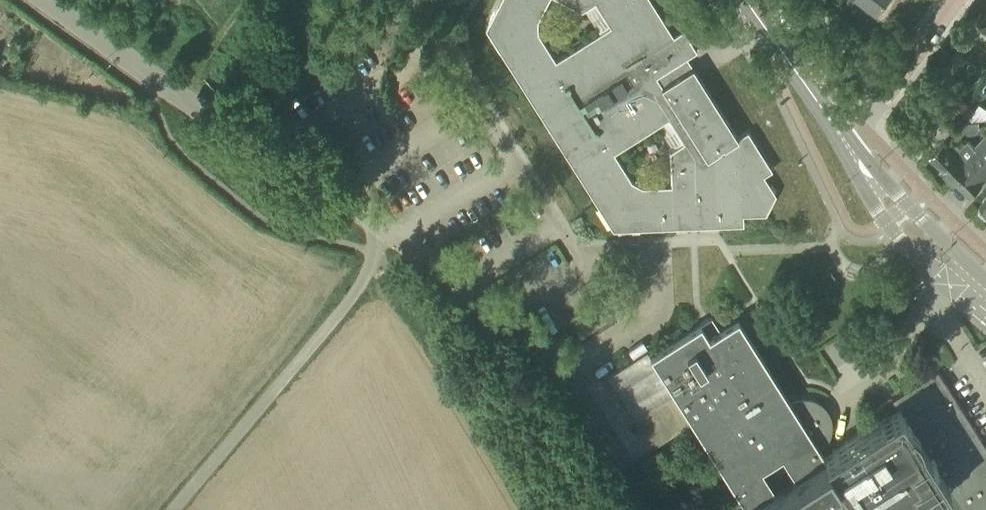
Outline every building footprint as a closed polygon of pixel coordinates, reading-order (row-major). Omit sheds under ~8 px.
[(612,230),(651,228),(654,224),(663,224),(667,228),(680,227),(684,223),(702,222),(706,226),(719,226),(723,221),(731,221),(736,225),(743,225),(743,213),(758,212),(770,189),(762,176),(772,170),(768,163),(762,162),(758,155),(759,150),(747,131),(737,137),(698,75),(686,57),(697,51),(683,29),(673,36),(650,0),(561,0),(583,11),(596,3),(610,25),(557,59),(540,33),(540,20),(550,0),(500,0),(485,28),(485,29),(505,61),(511,62),(515,68),(516,69),(514,74),(521,85),(527,87),(531,94),(530,99),(537,110),(542,111),(547,118),(545,124),(552,135),(558,136),(562,143),(561,148),(568,159),(574,161),(578,168),(577,173),(584,184),(589,185),(593,192),(592,198),(612,230)] [(876,8),(882,0),(865,0),(876,8)] [(976,26),(985,33),(985,13),(976,26)] [(942,104),(928,94),(922,103),(926,106),(934,112),(936,113),(942,104)] [(958,99),(952,109),(960,114),(966,105),(958,99)] [(974,110),(966,105),(960,114),(968,120),(974,110)] [(965,130),(969,133),(976,133),(979,128),(979,122),(964,123),(965,130)] [(950,174),(970,193),(985,177),(985,136),(975,147),(950,174)] [(950,174),(975,147),(967,140),(961,147),(952,140),(946,146),(941,143),(929,155),(950,174)] [(410,200),(421,189),(411,179),(400,190),(410,200)] [(980,202),(982,204),(978,209),(985,216),(985,196),(980,202)] [(898,409),(823,455),(817,445),(822,441),(826,436),(828,430),(828,424),(827,417),(825,412),(820,407),(815,403),(809,401),(803,400),(797,401),(791,404),(737,319),(720,330),(711,317),(650,356),(675,394),(748,509),(962,509),(898,409)] [(635,419),(675,394),(650,356),(646,351),(607,376),(635,419)] [(892,398),(898,409),(962,509),(984,509),(985,509),(985,447),(937,370),(892,398)]
